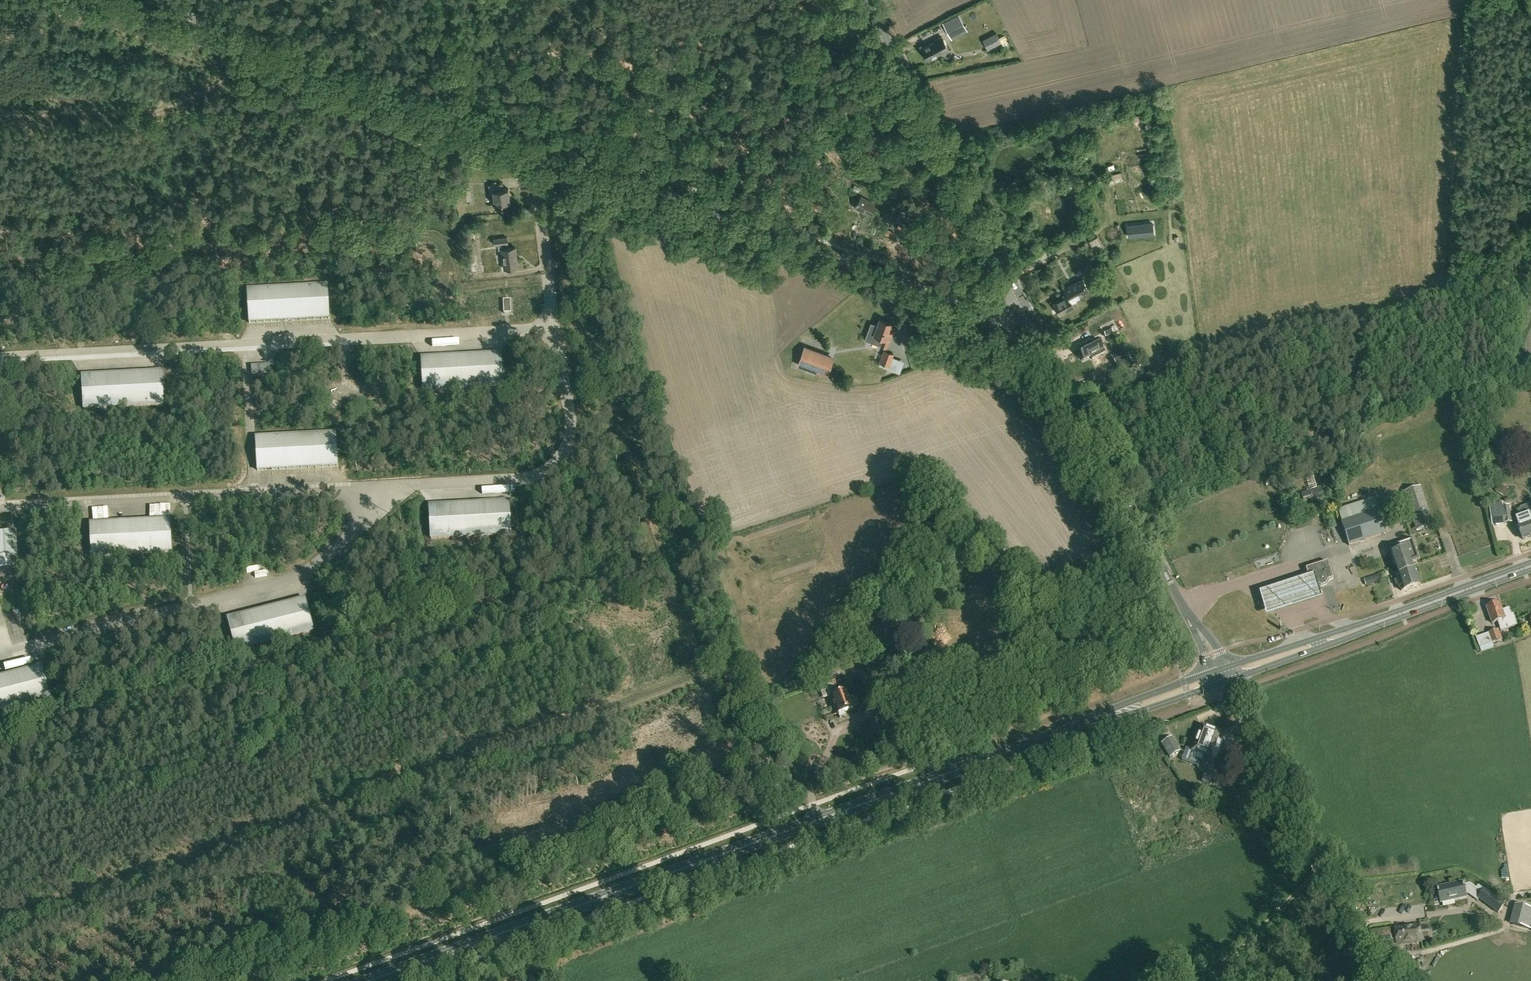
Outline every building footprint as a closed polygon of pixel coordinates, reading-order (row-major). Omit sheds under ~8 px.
[(951,22),(941,27),(945,35),(955,30),(951,22)] [(997,32),(982,40),(987,49),(1002,42),(997,32)] [(941,54),(946,51),(949,50),(942,36),(933,40),(934,42),(921,49),(927,60),(940,53),(941,54)] [(1106,113),(1094,116),(1097,127),(1109,124),(1106,113)] [(1116,165),(1110,167),(1113,174),(1119,171),(1116,165)] [(494,204),(510,202),(508,189),(503,189),(502,184),(488,186),(489,194),(493,194),(494,204)] [(877,204),(861,196),(859,200),(857,200),(853,207),(870,216),(877,204)] [(882,213),(880,220),(891,223),(893,216),(882,213)] [(1153,222),(1128,225),(1129,236),(1154,233),(1153,222)] [(1103,248),(1097,236),(1088,240),(1095,252),(1103,248)] [(507,237),(494,238),(495,245),(498,244),(499,250),(502,249),(504,268),(518,267),(516,247),(508,248),(507,237)] [(1035,245),(1040,255),(1047,252),(1042,242),(1035,245)] [(1074,307),(1071,301),(1076,299),(1075,298),(1089,291),(1083,279),(1069,286),(1069,287),(1065,290),(1067,293),(1062,295),(1063,297),(1053,303),(1059,315),(1074,307)] [(247,288),(248,324),(330,319),(328,284),(247,288)] [(510,300),(502,300),(504,313),(511,313),(510,300)] [(892,323),(879,318),(877,325),(871,323),(865,339),(886,347),(892,330),(889,329),(892,323)] [(1103,331),(1106,337),(1113,334),(1113,333),(1118,331),(1115,326),(1110,328),(1104,330),(1103,331)] [(1078,349),(1084,360),(1091,356),(1092,359),(1105,352),(1098,338),(1078,349)] [(504,350),(504,341),(477,343),(478,351),(504,350)] [(828,372),(834,353),(805,343),(798,361),(828,372)] [(894,353),(884,349),(879,362),(889,365),(894,353)] [(1111,356),(1117,368),(1128,362),(1122,350),(1111,356)] [(501,352),(420,356),(422,392),(504,386),(501,352)] [(897,361),(894,373),(904,376),(908,364),(897,361)] [(1137,364),(1127,369),(1132,378),(1142,373),(1137,364)] [(252,366),(252,374),(253,374),(271,373),(270,365),(252,366)] [(162,370),(81,374),(83,409),(164,406),(162,370)] [(1095,381),(1098,386),(1108,382),(1105,376),(1095,381)] [(257,471),(338,467),(337,432),(255,436),(257,471)] [(1309,490),(1300,492),(1304,503),(1309,501),(1310,504),(1320,501),(1319,498),(1325,496),(1319,476),(1306,479),(1309,490)] [(1433,525),(1421,486),(1404,492),(1416,530),(1433,525)] [(1494,491),(1504,497),(1507,492),(1500,488),(1499,490),(1496,488),(1494,491)] [(1349,545),(1387,532),(1379,509),(1375,497),(1338,509),(1342,521),(1341,522),(1349,545)] [(510,500),(429,504),(430,540),(512,535),(510,500)] [(1512,523),(1511,505),(1502,506),(1504,523),(1512,523)] [(1530,537),(1530,515),(1530,514),(1516,520),(1523,540),(1530,537)] [(85,542),(90,542),(91,557),(172,553),(170,518),(90,522),(90,529),(84,529),(85,542)] [(1317,519),(1299,527),(1303,535),(1321,528),(1317,519)] [(3,574),(17,573),(16,534),(2,535),(3,574)] [(1401,591),(1420,585),(1415,568),(1412,569),(1409,561),(1418,558),(1412,539),(1389,546),(1399,574),(1396,575),(1401,591)] [(1313,576),(1314,577),(1316,584),(1321,586),(1326,584),(1328,580),(1333,578),(1327,561),(1306,568),(1309,577),(1313,576)] [(1372,576),(1374,583),(1382,580),(1380,574),(1372,576)] [(1266,614),(1321,597),(1314,575),(1260,593),(1266,614)] [(900,602),(894,608),(893,609),(887,604),(888,602),(880,596),(868,611),(875,617),(873,619),(879,624),(868,636),(879,646),(903,617),(902,617),(909,610),(900,602)] [(306,597),(226,617),(235,652),(314,631),(306,597)] [(1500,603),(1487,608),(1492,623),(1497,621),(1501,631),(1517,625),(1514,614),(1512,615),(1509,608),(1503,611),(1500,603)] [(15,646),(8,615),(0,617),(0,650),(15,646)] [(1499,629),(1488,633),(1492,644),(1503,640),(1499,629)] [(856,647),(869,658),(873,652),(870,649),(869,651),(859,642),(856,647)] [(1494,647),(1493,644),(1480,648),(1482,652),(1494,647)] [(875,657),(882,661),(885,656),(878,651),(875,657)] [(0,675),(0,712),(51,698),(42,665),(0,675)] [(838,694),(838,692),(835,687),(837,686),(833,677),(817,684),(820,692),(827,689),(837,714),(838,714),(840,718),(846,716),(845,711),(853,708),(852,706),(858,703),(855,696),(849,698),(846,691),(838,694)] [(850,717),(836,722),(839,731),(853,726),(850,717)] [(1203,754),(1212,729),(1201,725),(1199,732),(1196,733),(1195,737),(1196,739),(1192,750),(1193,750),(1191,756),(1201,759),(1203,754)] [(1219,732),(1212,729),(1203,754),(1210,757),(1211,756),(1216,758),(1222,741),(1217,739),(1219,732)] [(1180,750),(1172,737),(1162,743),(1170,757),(1180,750)] [(1191,756),(1193,750),(1192,750),(1186,748),(1181,760),(1198,766),(1201,759),(1191,756)] [(1222,775),(1206,769),(1202,782),(1218,787),(1222,775)] [(1477,900),(1478,899),(1499,913),(1506,904),(1485,889),(1484,890),(1479,886),(1477,888),(1470,883),(1464,884),(1464,882),(1438,887),(1441,903),(1467,898),(1466,894),(1468,894),(1477,900)] [(1516,905),(1512,923),(1526,927),(1530,909),(1516,905)] [(1430,940),(1432,934),(1432,930),(1429,925),(1421,926),(1421,924),(1395,926),(1396,941),(1409,940),(1409,943),(1412,943),(1422,942),(1422,941),(1430,940)] [(1407,975),(1417,971),(1413,960),(1402,964),(1407,975)]
